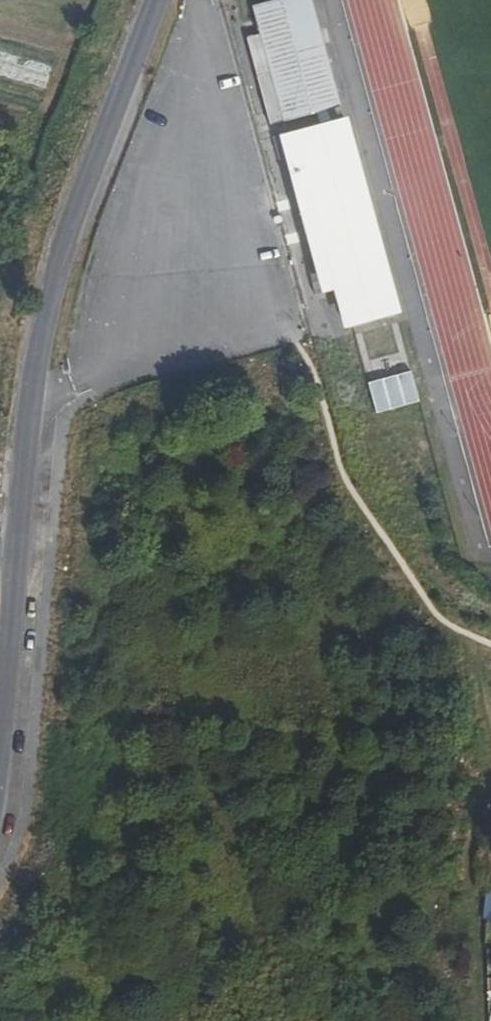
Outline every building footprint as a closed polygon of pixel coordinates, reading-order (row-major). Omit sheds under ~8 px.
[(325,110),(298,29),(287,0),(273,0),(256,5),(291,119),(325,110)] [(325,110),(346,104),(317,0),(287,0),(298,29),(325,110)] [(362,224),(388,315),(400,312),(392,281),(347,117),(329,121),(330,126),(362,224)] [(346,327),(388,315),(362,224),(330,126),(329,121),(282,134),(315,261),(323,292),(335,289),(346,327)] [(410,369),(366,380),(379,432),(424,420),(410,369)] [(480,916),(490,918),(490,890),(484,889),(480,916)]
